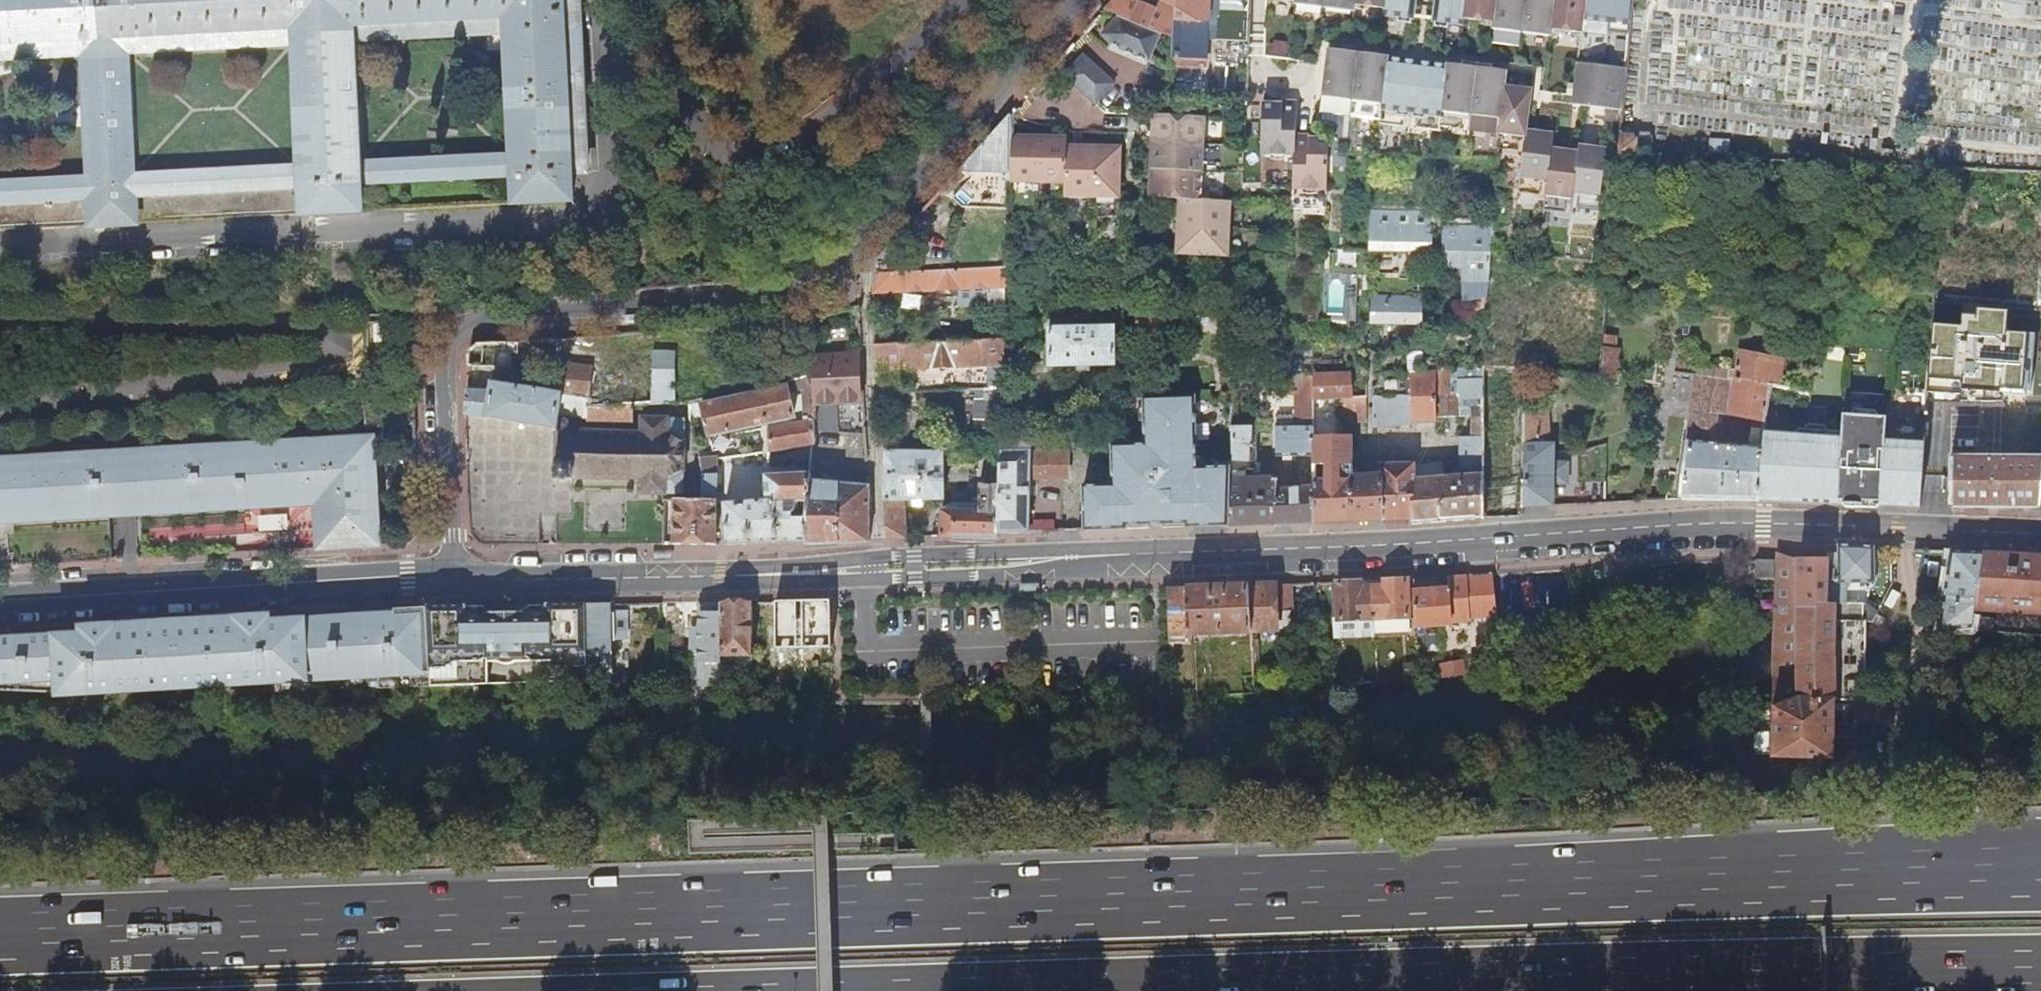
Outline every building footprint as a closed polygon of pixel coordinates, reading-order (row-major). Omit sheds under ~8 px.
[(156,195),(300,188),(302,215),(357,212),(356,186),(511,177),(512,204),(567,202),(567,174),(583,174),(574,0),(0,0),(0,60),(81,56),(88,183),(0,188),(0,204),(156,195)] [(1174,38),(1176,11),(1171,10),(1170,12),(1137,0),(1117,0),(1107,10),(1123,16),(1162,32),(1174,38)] [(1176,0),(1176,11),(1174,38),(1173,67),(1209,68),(1210,19),(1209,18),(1210,0),(1176,0)] [(1378,0),(1296,0),(1296,4),(1356,11),(1356,5),(1378,8),(1378,0)] [(1378,8),(1385,9),(1384,15),(1415,19),(1417,0),(1378,0),(1378,8)] [(1507,0),(1437,0),(1435,21),(1465,25),(1466,19),(1493,22),(1493,28),(1505,30),(1507,0)] [(1633,0),(1507,0),(1505,30),(1552,36),(1552,29),(1581,33),(1583,18),(1631,24),(1633,0)] [(1150,62),(1162,32),(1123,16),(1104,36),(1113,44),(1150,62)] [(1372,103),(1375,54),(1372,54),(1342,50),(1327,48),(1321,97),(1372,103)] [(1499,112),(1502,70),(1492,69),(1462,65),(1455,64),(1447,63),(1447,64),(1429,62),(1403,59),(1387,57),(1387,56),(1381,55),(1375,54),(1372,103),(1381,104),(1381,109),(1440,116),(1441,111),(1500,118),(1499,112)] [(1115,85),(1084,58),(1065,77),(1097,106),(1115,85)] [(1578,61),(1573,102),(1623,108),(1626,75),(1626,66),(1578,61)] [(1507,71),(1502,70),(1499,112),(1500,118),(1498,133),(1525,136),(1520,177),(1547,180),(1545,195),(1572,198),(1573,192),(1601,195),(1608,147),(1594,145),(1579,143),(1579,150),(1564,148),(1552,147),(1554,132),(1539,130),(1527,129),(1532,89),(1519,87),(1505,86),(1507,71)] [(1295,156),(1293,189),(1326,190),(1328,139),(1316,138),(1316,141),(1310,141),(1310,135),(1297,135),(1298,101),(1283,100),(1283,105),(1277,105),(1277,103),(1264,102),(1264,121),(1263,123),(1262,154),(1295,156)] [(1011,139),(1012,113),(962,168),(1010,170),(1011,139)] [(1167,198),(1171,116),(1155,116),(1151,197),(1167,198)] [(1205,118),(1171,116),(1167,198),(1179,199),(1177,256),(1229,258),(1231,202),(1202,200),(1205,118)] [(1010,170),(1010,179),(1066,181),(1065,194),(1120,197),(1122,147),(1068,144),(1068,136),(1018,133),(1011,139),(1010,170)] [(1619,154),(1650,155),(1651,137),(1635,136),(1635,139),(1631,139),(1631,134),(1620,134),(1619,154)] [(1293,189),(1293,198),(1326,198),(1326,190),(1293,189)] [(1437,211),(1371,209),(1370,248),(1431,249),(1431,234),(1436,234),(1437,211)] [(1489,266),(1491,225),(1443,224),(1442,264),(1463,265),(1489,266)] [(1608,279),(1611,250),(1562,247),(1560,264),(1581,266),(1581,276),(1608,279)] [(877,273),(896,273),(896,257),(888,249),(879,259),(877,273)] [(1489,269),(1489,266),(1463,265),(1462,279),(1488,280),(1489,269)] [(1005,306),(1007,267),(896,273),(877,273),(875,292),(989,287),(989,306),(1005,306)] [(1422,300),(1371,299),(1371,322),(1421,323),(1422,300)] [(1115,327),(1050,329),(1051,366),(1116,364),(1115,327)] [(1620,332),(1604,332),(1603,345),(1619,346),(1620,332)] [(986,388),(1003,387),(1004,368),(1005,346),(1005,339),(875,345),(875,354),(879,370),(984,366),(986,388)] [(1601,366),(1603,345),(1545,340),(1544,361),(1601,366)] [(515,355),(516,341),(499,343),(498,353),(515,355)] [(471,352),(470,366),(499,368),(498,353),(499,343),(478,344),(471,352)] [(1619,346),(1603,345),(1601,366),(1600,374),(1620,376),(1623,346),(1619,346)] [(1005,346),(1004,368),(1044,366),(1044,346),(1005,346)] [(1774,385),(1778,358),(1741,351),(1733,414),(1768,422),(1772,384),(1774,385)] [(633,405),(675,403),(675,353),(634,353),(633,378),(623,378),(623,405),(633,405)] [(816,400),(866,398),(864,358),(811,359),(813,374),(814,384),(816,400)] [(1774,385),(1780,386),(1784,358),(1778,358),(1774,385)] [(565,363),(562,394),(564,395),(570,397),(591,400),(594,368),(565,363)] [(1472,423),(1483,423),(1483,396),(1483,366),(1410,370),(1411,392),(1375,394),(1374,425),(1411,423),(1411,417),(1460,416),(1460,394),(1472,394),(1472,423)] [(1759,500),(1766,434),(1767,430),(1759,429),(1758,443),(1755,446),(1717,443),(1720,411),(1727,412),(1731,376),(1698,371),(1684,496),(1684,498),(1716,499),(1759,500)] [(797,387),(805,385),(814,384),(813,374),(796,378),(797,387)] [(1368,419),(1368,395),(1350,395),(1349,374),(1312,376),(1312,377),(1312,398),(1342,397),(1342,436),(1313,436),(1313,454),(1314,463),(1327,463),(1326,480),(1314,480),(1314,483),(1315,522),(1343,521),(1368,520),(1368,474),(1353,474),(1353,436),(1351,435),(1352,420),(1368,419)] [(1285,379),(1275,380),(1275,394),(1297,393),(1297,424),(1276,424),(1277,454),(1313,454),(1313,436),(1312,398),(1312,377),(1285,379)] [(468,390),(466,413),(558,428),(560,422),(564,395),(562,394),(494,383),(493,392),(468,390)] [(787,384),(704,404),(711,435),(795,416),(787,384)] [(800,446),(814,444),(815,429),(815,420),(817,419),(816,400),(814,384),(805,385),(807,422),(769,429),(770,450),(800,446)] [(1230,525),(1232,468),(1197,469),(1204,463),(1198,456),(1196,396),(1158,397),(1156,450),(1155,521),(1187,520),(1187,523),(1188,527),(1202,526),(1230,525)] [(1156,450),(1158,397),(1144,398),(1145,444),(1133,444),(1112,445),(1113,468),(1115,485),(1109,485),(1085,486),(1086,517),(1086,530),(1128,529),(1127,526),(1127,522),(1155,521),(1156,450)] [(815,429),(868,434),(866,398),(816,400),(817,419),(815,420),(815,429)] [(1954,401),(1928,400),(1926,420),(1954,421),(1954,401)] [(1523,506),(1555,506),(1555,484),(1554,446),(1549,446),(1549,404),(1523,404),(1523,506)] [(633,421),(633,405),(623,405),(591,407),(589,420),(633,421)] [(1859,504),(1922,505),(1924,456),(1925,441),(1886,438),(1887,414),(1844,411),(1843,431),(1802,429),(1795,435),(1766,434),(1759,500),(1775,501),(1851,504),(1852,500),(1859,500),(1859,504)] [(560,422),(558,428),(561,433),(559,447),(558,455),(558,462),(559,463),(557,479),(575,479),(642,479),(642,493),(667,493),(667,492),(685,493),(685,475),(686,475),(688,419),(644,417),(643,432),(569,430),(569,424),(567,422),(565,421),(561,421),(560,422)] [(1924,456),(1952,458),(1952,456),(1954,421),(1926,420),(1925,441),(1924,456)] [(1255,426),(1233,426),(1233,439),(1232,443),(1232,468),(1230,525),(1269,524),(1315,522),(1314,483),(1310,483),(1310,487),(1277,490),(1277,477),(1255,476),(1255,426)] [(1427,522),(1484,518),(1483,437),(1475,438),(1475,431),(1466,431),(1467,438),(1461,438),(1461,475),(1444,476),(1414,479),(1414,464),(1381,464),(1381,474),(1368,474),(1368,520),(1413,518),(1413,523),(1427,522)] [(113,518),(280,509),(313,507),(317,549),(377,545),(368,442),(73,459),(0,463),(0,523),(113,518)] [(1554,446),(1555,484),(1563,484),(1563,446),(1554,446)] [(1030,450),(1030,479),(1068,478),(1068,449),(1030,450)] [(998,534),(1030,532),(1030,479),(1030,450),(1000,451),(1000,481),(998,534)] [(887,538),(907,537),(903,500),(942,500),(943,453),(886,451),(884,500),(887,538)] [(973,455),(952,454),(950,485),(972,485),(973,455)] [(718,474),(719,474),(720,455),(703,457),(704,476),(718,474)] [(993,456),(984,456),(982,458),(982,465),(984,465),(984,469),(993,470),(993,456)] [(2039,507),(2040,486),(2040,485),(2040,457),(1952,456),(1952,458),(1952,506),(1987,506),(1987,507),(2005,507),(2005,506),(2039,507)] [(1414,479),(1444,476),(1444,464),(1414,464),(1414,479)] [(812,481),(812,473),(768,476),(769,495),(776,495),(776,500),(726,503),(729,543),(763,542),(807,541),(812,481)] [(717,543),(717,498),(718,474),(704,476),(703,500),(677,500),(675,543),(690,543),(717,543)] [(997,538),(998,534),(1000,481),(981,480),(981,486),(979,486),(978,506),(970,506),(970,511),(953,511),(953,512),(941,512),(942,535),(941,537),(997,538)] [(870,486),(812,481),(807,541),(807,545),(842,543),(871,541),(870,486)] [(1865,699),(1865,683),(1866,650),(1866,621),(1875,621),(1879,615),(1866,605),(1857,604),(1857,583),(1877,582),(1875,547),(1839,544),(1840,553),(1828,553),(1828,561),(1799,560),(1779,553),(1779,562),(1776,616),(1775,652),(1774,682),(1773,706),(1756,708),(1757,754),(1773,754),(1773,756),(1836,757),(1836,698),(1865,699)] [(1952,551),(1941,632),(1972,628),(1975,606),(1982,552),(1952,551)] [(1975,606),(2040,610),(2040,555),(2009,554),(1982,552),(1975,606)] [(1776,562),(1757,561),(1758,578),(1776,578),(1776,562)] [(1449,588),(1414,591),(1417,626),(1452,625),(1452,622),(1472,620),(1471,617),(1498,615),(1494,576),(1468,578),(1450,579),(1449,588)] [(1410,617),(1408,579),(1396,580),(1386,580),(1386,590),(1374,590),(1375,618),(1410,617)] [(1351,582),(1338,582),(1340,618),(1340,620),(1375,618),(1374,590),(1360,590),(1361,581),(1351,582)] [(1275,584),(1249,586),(1251,631),(1277,630),(1275,584)] [(1218,586),(1189,587),(1191,632),(1195,632),(1251,631),(1249,586),(1218,586)] [(1180,588),(1168,588),(1170,633),(1191,632),(1189,587),(1180,588)] [(788,613),(788,602),(777,602),(753,603),(753,613),(768,613),(769,609),(774,609),(774,614),(788,613)] [(753,613),(753,603),(722,604),(721,656),(752,656),(753,613)] [(700,676),(720,675),(721,656),(722,604),(701,604),(700,629),(693,629),(693,650),(700,651),(700,676)] [(587,680),(611,680),(611,638),(626,638),(626,613),(611,613),(611,605),(588,606),(587,680)] [(574,681),(587,680),(588,606),(527,606),(527,609),(519,613),(520,616),(491,615),(490,613),(482,610),(482,607),(427,608),(430,675),(432,686),(486,684),(485,661),(547,661),(548,664),(553,668),(573,668),(574,681)] [(427,608),(397,609),(371,613),(303,623),(268,624),(267,618),(82,629),(82,638),(12,643),(11,634),(0,635),(0,691),(19,692),(96,694),(199,688),(200,693),(210,693),(210,688),(430,675),(427,608)] [(1335,619),(1336,635),(1376,633),(1375,618),(1340,620),(1340,618),(1335,619)] [(2040,637),(2024,635),(2023,646),(2040,647),(2040,637)] [(1463,665),(1443,668),(1444,676),(1465,673),(1463,665)] [(720,683),(720,675),(700,676),(700,683),(720,683)] [(1940,683),(1939,695),(1957,697),(1957,684),(1940,683)]
